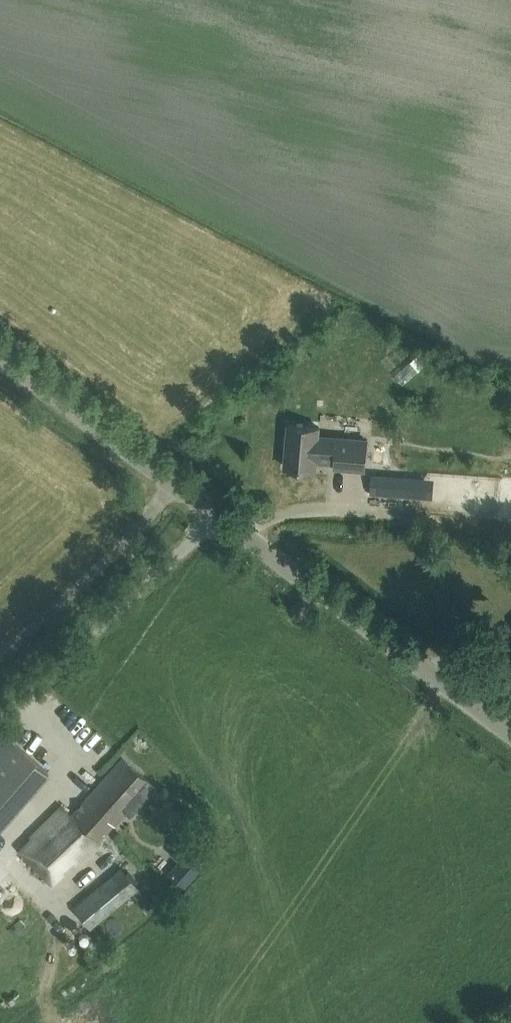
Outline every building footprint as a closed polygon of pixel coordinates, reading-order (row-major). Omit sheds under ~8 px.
[(421,365),(404,374),(409,385),(426,376),(421,365)] [(317,459),(335,461),(335,466),(365,469),(368,440),(337,437),(337,442),(318,441),(319,427),(288,424),(285,466),(316,469),(317,459)] [(414,492),(414,474),(384,472),(384,490),(414,492)] [(47,771),(5,737),(0,742),(0,828),(47,771)] [(52,883),(74,861),(77,864),(125,811),(129,815),(155,787),(122,758),(71,814),(61,805),(19,852),(52,883)] [(209,859),(192,844),(167,873),(183,887),(209,859)] [(91,929),(132,894),(138,900),(145,895),(139,888),(121,867),(72,907),(91,929)]
